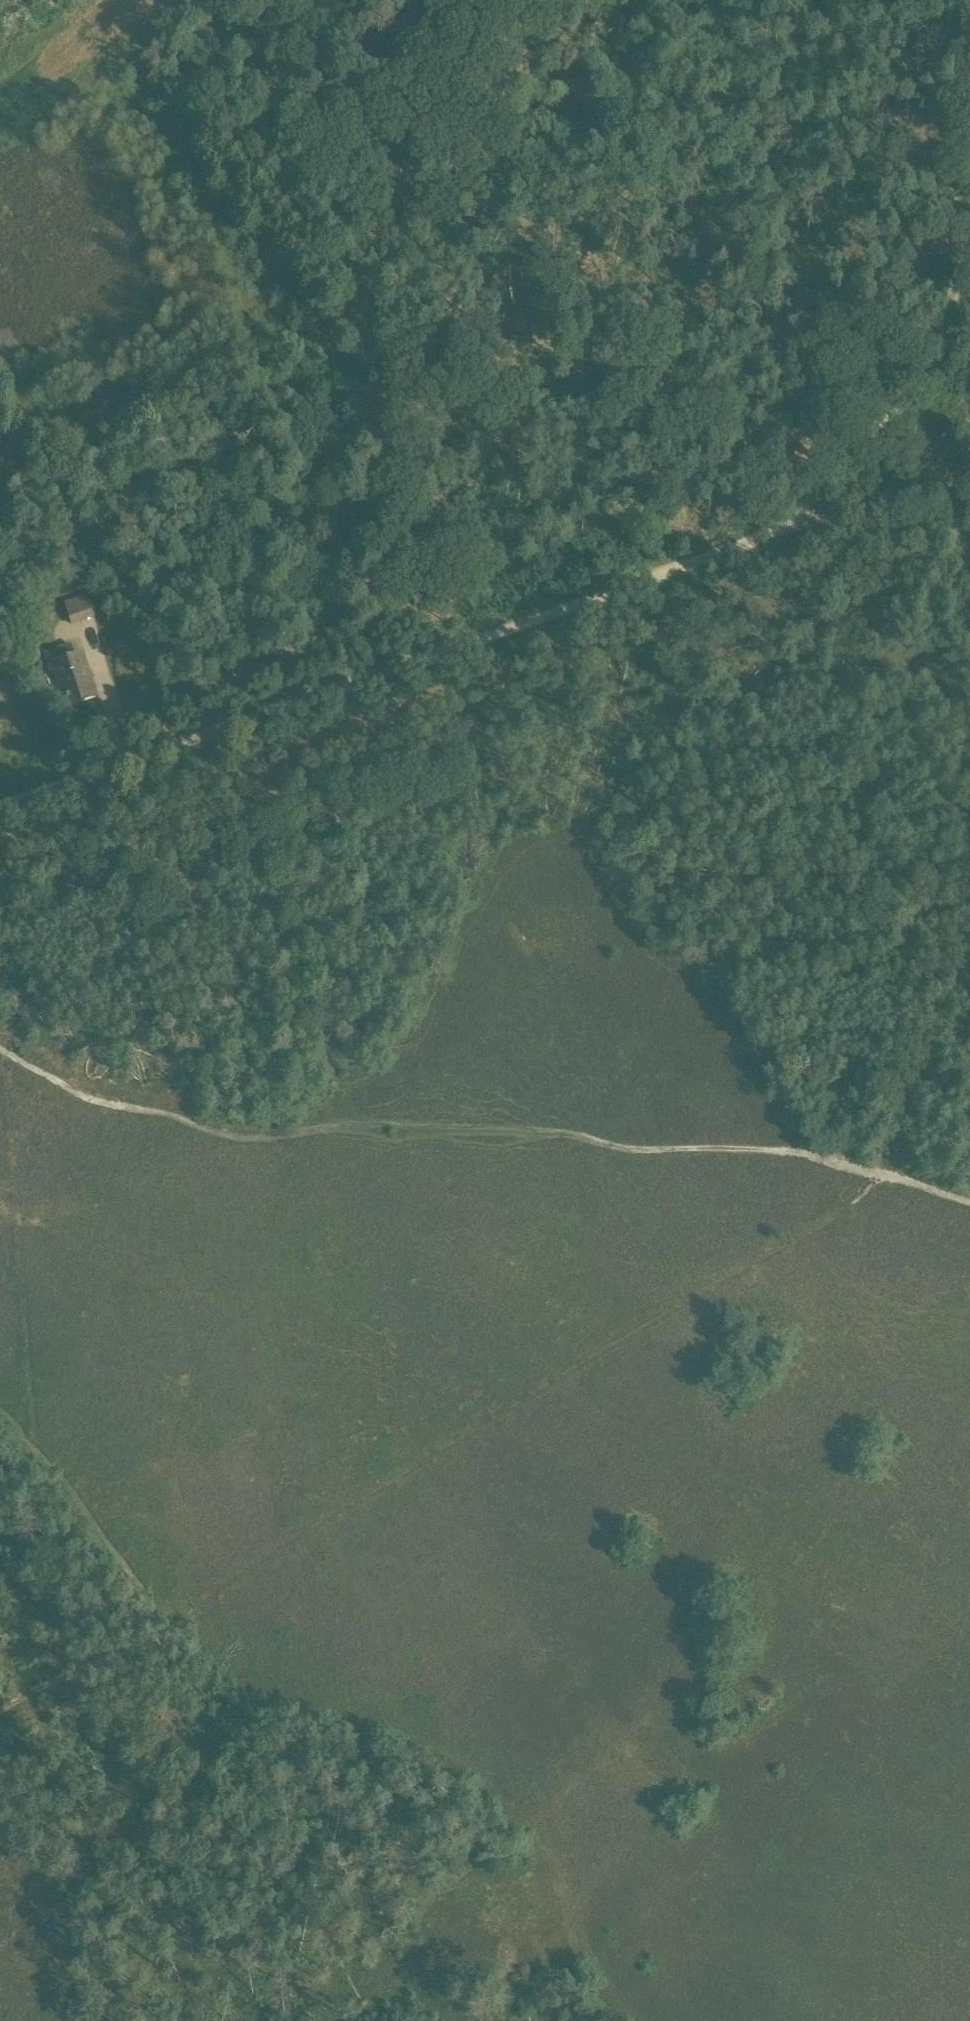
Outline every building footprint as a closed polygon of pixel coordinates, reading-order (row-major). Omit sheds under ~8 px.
[(95,617),(87,593),(64,602),(72,626),(95,617)] [(57,646),(61,658),(75,654),(71,642),(57,646)] [(61,658),(57,646),(45,650),(51,672),(55,671),(66,707),(97,697),(82,652),(75,654),(61,658)]
